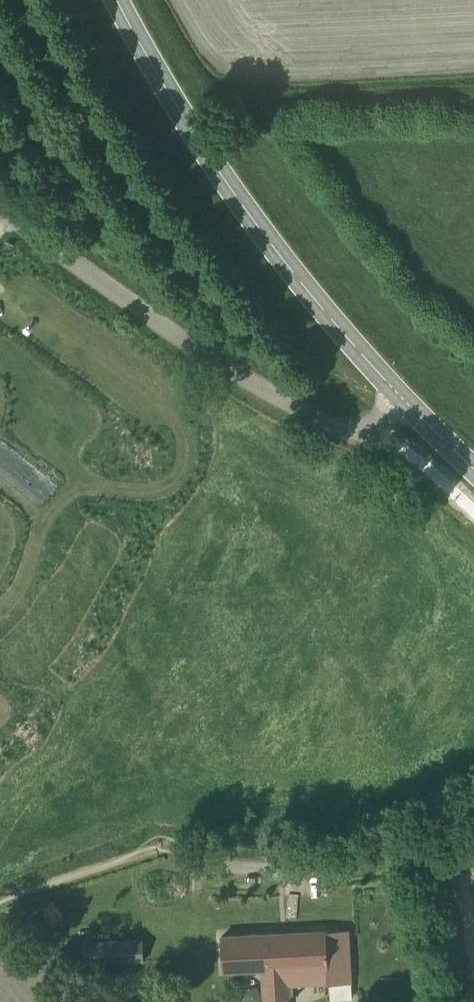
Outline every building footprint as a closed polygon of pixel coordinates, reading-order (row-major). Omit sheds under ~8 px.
[(290,985),(351,982),(349,928),(222,935),(224,971),(261,969),(263,1001),(291,1001),(290,985)] [(83,942),(84,963),(144,960),(143,939),(83,942)]
